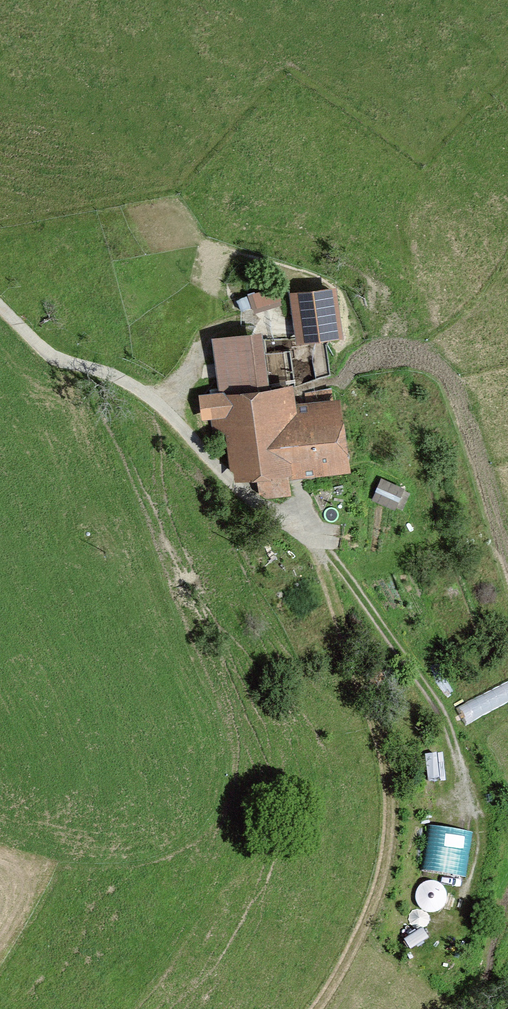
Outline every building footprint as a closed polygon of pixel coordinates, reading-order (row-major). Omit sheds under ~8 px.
[(280,288),(253,292),(256,309),(283,305),(280,288)] [(327,290),(283,297),(290,347),(334,340),(327,290)] [(215,429),(228,428),(233,475),(255,472),(258,493),(264,497),(288,494),(285,469),(336,463),(328,393),(302,396),(304,407),(290,409),(288,393),(212,402),(215,429)] [(393,507),(401,489),(383,481),(375,499),(393,507)] [(469,876),(473,831),(428,828),(425,873),(469,876)]
